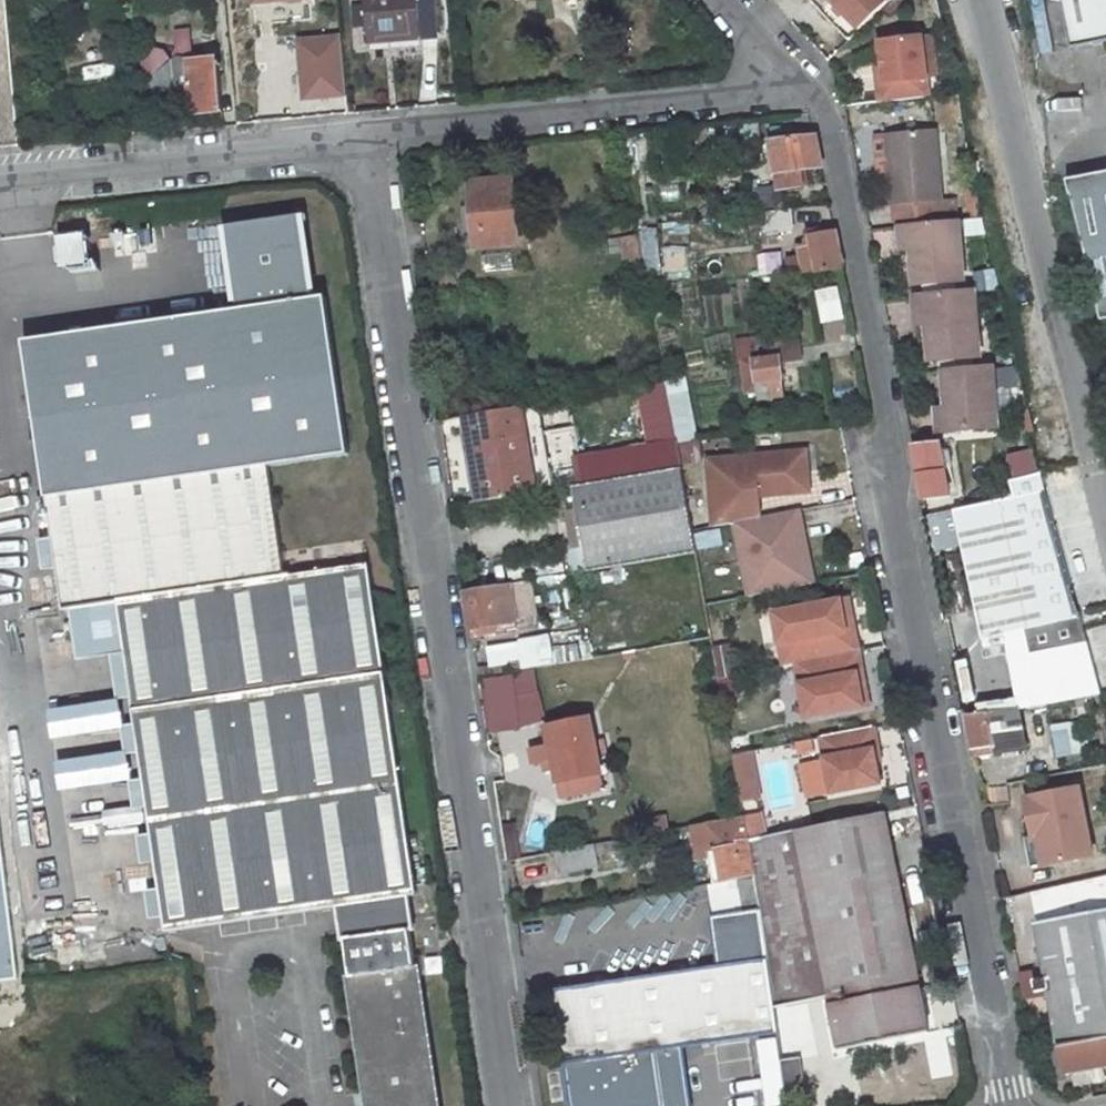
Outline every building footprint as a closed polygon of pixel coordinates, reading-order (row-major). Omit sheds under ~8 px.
[(366,6),(355,7),(356,24),(367,23),(369,44),(438,38),(435,0),(365,0),(366,6)] [(832,1),(859,29),(888,1),(887,0),(833,0),(832,1)] [(1073,48),(1105,42),(1105,0),(1063,0),(1073,48)] [(179,47),(190,46),(188,31),(177,32),(179,47)] [(1037,63),(1042,62),(1036,32),(1032,33),(1037,63)] [(297,37),(301,103),(346,100),(343,35),(297,37)] [(879,83),(881,102),(930,95),(922,36),(880,42),(884,67),(886,82),(879,83)] [(198,62),(191,55),(190,46),(179,47),(178,57),(181,61),(175,65),(166,54),(159,52),(147,60),(146,67),(154,79),(151,87),(159,101),(172,93),(175,95),(175,100),(192,99),(194,115),(222,112),(219,60),(198,62)] [(877,67),(879,83),(886,82),(884,67),(877,67)] [(759,122),(733,126),(732,121),(708,126),(712,146),(761,138),(759,122)] [(895,221),(943,217),(941,199),(935,132),(888,136),(893,204),(895,221)] [(800,169),(822,166),(816,137),(781,140),(781,135),(775,136),(775,141),(770,142),(777,172),(779,185),(779,189),(781,189),(803,185),(800,169)] [(893,204),(888,136),(874,137),(880,205),(893,204)] [(476,248),(519,244),(513,178),(469,182),(472,206),(462,207),(463,225),(473,224),(476,247),(476,248)] [(779,189),(779,185),(756,189),(759,209),(783,206),(781,189),(779,189)] [(978,207),(975,187),(963,188),(966,209),(978,207)] [(955,198),(941,199),(943,217),(956,216),(955,198)] [(828,205),(803,208),(805,222),(830,219),(828,205)] [(793,226),(791,209),(764,212),(765,229),(793,226)] [(966,234),(984,232),(980,218),(965,219),(966,234)] [(915,286),(963,281),(958,220),(911,224),(913,249),(915,286)] [(463,225),(465,248),(476,247),(473,224),(463,225)] [(903,249),(913,249),(911,224),(901,225),(903,249)] [(61,269),(91,267),(88,232),(58,234),(61,269)] [(807,272),(843,269),(836,232),(811,235),(812,238),(806,239),(807,245),(801,246),(805,263),(807,272)] [(628,276),(644,273),(638,236),(622,238),(628,276)] [(607,278),(628,276),(622,238),(609,239),(611,253),(603,254),(607,278)] [(1003,308),(993,271),(978,274),(986,311),(1003,308)] [(815,290),(822,323),(845,319),(839,285),(815,290)] [(980,358),(974,291),(926,295),(928,325),(931,362),(980,358)] [(918,326),(928,325),(926,295),(916,295),(918,326)] [(754,358),(742,360),(746,393),(758,392),(759,399),(784,396),(780,359),(785,359),(786,362),(803,360),(800,341),(753,348),(754,358)] [(998,428),(992,366),(944,371),(948,408),(950,432),(998,428)] [(688,389),(670,393),(685,461),(703,457),(688,389)] [(481,502),(536,493),(522,408),(467,417),(481,502)] [(940,433),(950,432),(948,408),(938,409),(940,433)] [(677,441),(582,457),(587,484),(682,468),(677,441)] [(924,500),(950,496),(940,442),(913,444),(924,500)] [(809,491),(806,451),(708,459),(713,518),(730,517),(731,523),(735,522),(761,517),(759,495),(759,489),(769,488),(769,494),(809,491)] [(169,931),(184,929),(341,906),(406,896),(416,895),(368,564),(285,577),(269,465),(47,498),(64,610),(72,608),(118,602),(125,652),(151,821),(153,821),(169,931)] [(697,553),(682,468),(587,484),(573,487),(587,571),(697,553)] [(1032,493),(1044,491),(1039,474),(1027,477),(1032,493)] [(1032,493),(955,510),(984,638),(990,637),(1079,616),(1044,491),(1032,493)] [(761,517),(735,522),(750,596),(803,585),(792,529),(803,527),(799,509),(761,517)] [(713,518),(714,526),(731,523),(730,517),(713,518)] [(792,529),(803,585),(814,583),(803,527),(792,529)] [(565,593),(562,578),(531,584),(534,595),(534,599),(565,593)] [(472,630),(497,625),(492,587),(467,592),(472,630)] [(846,629),(854,628),(848,599),(840,600),(846,629)] [(840,600),(773,614),(779,644),(787,642),(791,664),(796,663),(858,650),(854,628),(846,629),(840,600)] [(125,652),(118,602),(72,608),(79,659),(125,652)] [(1083,633),(1079,616),(990,637),(994,653),(1083,633)] [(796,663),(807,717),(864,706),(857,675),(863,673),(858,650),(796,663)] [(966,704),(980,701),(971,660),(957,663),(966,704)] [(510,670),(511,678),(489,681),(487,673),(479,675),(480,682),(486,681),(493,732),(519,729),(515,697),(538,693),(533,666),(510,670)] [(857,675),(864,706),(869,705),(863,673),(857,675)] [(1027,749),(1019,708),(989,712),(980,713),(980,712),(977,712),(977,714),(968,715),(976,757),(1027,749)] [(590,722),(547,731),(551,749),(531,753),(534,767),(544,765),(554,763),(556,773),(562,802),(595,795),(591,778),(602,776),(598,760),(609,758),(606,743),(595,745),(590,722)] [(874,727),(820,738),(832,793),(881,783),(877,763),(874,751),(878,750),(874,727)] [(1057,757),(1080,751),(1074,727),(1051,733),(1057,757)] [(738,802),(762,799),(756,751),(733,754),(738,802)] [(556,773),(554,763),(544,765),(546,775),(556,773)] [(602,776),(591,778),(595,795),(605,793),(602,776)] [(1031,868),(1092,856),(1079,788),(1024,798),(1029,824),(1023,825),(1023,827),(1031,868)] [(885,812),(795,831),(766,837),(749,840),(754,876),(760,909),(760,910),(774,1008),(829,996),(814,928),(905,910),(885,812)] [(766,837),(761,813),(745,816),(749,840),(766,837)] [(745,816),(694,826),(698,854),(704,860),(708,885),(711,885),(737,880),(754,876),(749,840),(745,816)] [(623,850),(621,839),(555,852),(559,874),(600,866),(597,854),(623,850)] [(754,876),(737,880),(742,912),(760,909),(754,876)] [(737,880),(711,885),(716,916),(742,912),(737,880)] [(406,896),(341,906),(346,939),(411,929),(406,896)] [(683,1047),(778,1033),(774,1008),(760,910),(711,917),(718,966),(553,990),(571,1105),(692,1105),(683,1047)] [(930,1032),(920,986),(905,910),(814,928),(829,996),(840,1050),(930,1032)] [(1037,923),(1046,971),(1034,973),(1038,992),(1049,990),(1060,1045),(1059,1045),(1064,1073),(1105,1065),(1105,911),(1037,923)] [(351,976),(370,1105),(437,1105),(411,929),(346,939),(351,976)] [(797,1023),(804,1062),(818,1060),(812,1020),(797,1023)] [(788,1105),(807,1102),(801,1058),(782,1061),(788,1105)]
